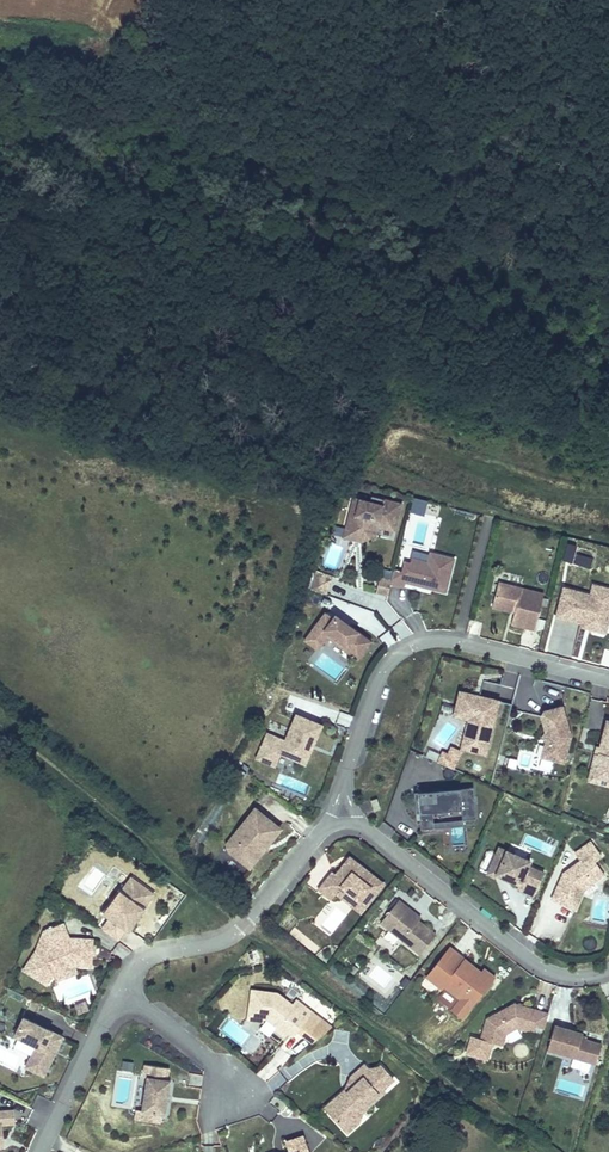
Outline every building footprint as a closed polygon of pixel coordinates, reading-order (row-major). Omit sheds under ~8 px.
[(355,515),(348,520),(345,531),(361,535),(370,530),(373,518),(378,519),(378,522),(379,524),(395,528),(401,503),(371,496),(370,502),(359,499),(355,515)] [(354,498),(348,520),(355,515),(359,499),(354,498)] [(427,501),(414,498),(410,510),(424,514),(427,501)] [(394,531),(395,528),(379,524),(378,522),(378,519),(373,518),(370,530),(361,535),(345,531),(344,537),(362,542),(375,535),(378,527),(394,531)] [(572,563),(577,545),(567,542),(562,560),(572,563)] [(413,550),(411,556),(427,560),(429,554),(413,550)] [(429,586),(429,589),(447,593),(456,557),(430,551),(429,554),(427,560),(411,556),(410,562),(404,560),(402,571),(394,569),(392,579),(391,585),(404,588),(405,583),(422,587),(422,585),(429,586)] [(316,570),(310,589),(327,595),(333,575),(316,570)] [(392,579),(380,576),(376,593),(388,596),(391,585),(392,579)] [(515,608),(514,612),(511,624),(534,630),(544,594),(499,582),(492,607),(509,611),(510,607),(515,608)] [(590,595),(608,600),(608,589),(593,585),(590,595)] [(606,629),(608,616),(608,600),(590,595),(563,588),(556,616),(583,623),(606,629)] [(332,617),(325,611),(303,640),(318,651),(328,638),(358,660),(367,648),(363,645),(369,638),(335,613),(332,617)] [(605,632),(606,629),(583,623),(582,626),(605,632)] [(367,648),(372,641),(369,638),(363,645),(367,648)] [(487,711),(490,697),(459,689),(453,716),(467,720),(460,750),(487,756),(497,714),(487,711)] [(501,700),(490,697),(487,711),(497,714),(500,701),(501,700)] [(507,718),(510,703),(501,702),(498,716),(507,718)] [(572,736),(563,703),(561,704),(543,709),(540,715),(540,716),(544,731),(541,736),(544,741),(540,758),(564,764),(572,736)] [(321,726),(296,715),(285,741),(267,734),(257,758),(274,766),(280,753),(305,764),(310,751),(305,749),(310,738),(315,740),(321,726)] [(594,752),(587,781),(608,787),(608,719),(606,718),(599,745),(599,746),(604,747),(602,753),(598,752),(598,753),(594,752)] [(310,751),(315,740),(310,738),(305,749),(310,751)] [(596,745),(594,752),(598,753),(598,752),(602,753),(604,747),(599,746),(599,745),(596,745)] [(454,769),(463,751),(451,746),(448,753),(442,751),(437,761),(437,762),(454,770),(454,769)] [(515,769),(517,760),(509,757),(509,758),(505,757),(504,762),(507,763),(507,767),(515,769)] [(541,769),(550,771),(553,762),(543,760),(541,769)] [(473,788),(415,793),(416,805),(419,804),(421,830),(434,828),(433,812),(462,810),(462,820),(476,819),(473,788)] [(371,800),(374,811),(380,809),(377,798),(371,800)] [(266,842),(268,844),(280,829),(255,809),(237,832),(243,836),(230,852),(249,867),(260,854),(260,850),(266,842)] [(227,843),(230,852),(243,836),(237,832),(227,843)] [(260,854),(268,844),(266,842),(260,850),(260,854)] [(590,875),(600,868),(594,860),(601,855),(591,842),(575,853),(580,860),(570,868),(573,873),(569,876),(563,873),(552,899),(575,909),(582,893),(584,889),(595,881),(590,875)] [(530,861),(500,848),(496,854),(488,871),(496,875),(519,885),(517,890),(534,897),(544,873),(528,866),(530,861)] [(496,854),(488,850),(478,870),(495,878),(496,875),(488,871),(496,854)] [(349,857),(346,862),(354,868),(358,864),(349,857)] [(354,868),(346,862),(336,874),(332,872),(319,889),(331,899),(336,893),(342,886),(366,906),(383,884),(358,864),(354,868)] [(604,874),(600,868),(590,875),(595,881),(604,874)] [(144,904),(146,906),(155,894),(130,876),(111,903),(112,904),(105,915),(106,915),(112,920),(104,931),(116,940),(124,929),(128,931),(143,911),(140,909),(144,904)] [(361,912),(366,906),(342,886),(336,893),(361,912)] [(105,915),(112,904),(111,903),(97,893),(86,907),(103,919),(106,915),(105,915)] [(405,911),(408,908),(398,900),(380,923),(420,954),(435,935),(418,921),(405,911)] [(421,918),(408,908),(405,911),(418,921),(421,918)] [(72,962),(91,963),(91,954),(91,945),(92,939),(68,938),(63,922),(45,929),(36,951),(24,970),(44,983),(52,970),(72,962)] [(471,964),(450,947),(426,977),(441,989),(444,986),(460,999),(451,1010),(462,1018),(494,977),(484,969),(481,972),(474,967),(471,970),(468,967),(471,964)] [(91,966),(91,963),(72,962),(52,970),(44,983),(47,984),(54,973),(57,980),(76,973),(73,965),(91,966)] [(262,1020),(263,1020),(266,1020),(276,1028),(274,1031),(284,1038),(287,1034),(292,1038),(297,1033),(312,1044),(333,1027),(296,999),(293,1004),(278,992),(251,989),(248,1013),(263,1015),(262,1020)] [(78,1015),(89,1011),(86,1001),(74,1006),(78,1015)] [(541,1028),(546,1012),(514,1002),(486,1018),(480,1039),(493,1043),(503,1046),(506,1034),(517,1028),(533,1033),(536,1027),(541,1028)] [(549,1013),(546,1012),(541,1028),(544,1029),(549,1013)] [(263,1023),(263,1020),(262,1020),(263,1015),(248,1013),(247,1021),(263,1023)] [(63,1037),(23,1018),(14,1035),(36,1046),(26,1067),(43,1076),(63,1037)] [(581,1038),(582,1034),(555,1025),(547,1050),(595,1064),(601,1044),(581,1038)] [(487,1061),(493,1043),(480,1039),(470,1036),(465,1054),(487,1061)] [(133,1062),(122,1060),(121,1069),(132,1071),(133,1062)] [(141,1113),(161,1116),(165,1116),(168,1101),(165,1101),(165,1097),(168,1097),(171,1080),(168,1080),(170,1068),(144,1064),(142,1076),(146,1077),(141,1111),(141,1113)] [(339,1110),(332,1117),(343,1129),(362,1112),(385,1092),(382,1089),(393,1080),(380,1065),(372,1073),(364,1064),(350,1077),(356,1083),(346,1092),(345,1090),(331,1101),(339,1110)] [(350,1077),(345,1090),(346,1092),(356,1083),(350,1077)] [(324,1108),(332,1117),(339,1110),(331,1101),(324,1108)] [(263,1115),(272,1121),(278,1112),(269,1106),(263,1115)] [(3,1139),(2,1124),(15,1123),(14,1110),(0,1111),(0,1139),(3,1139)] [(160,1123),(161,1116),(141,1113),(141,1111),(136,1110),(134,1119),(160,1123)] [(358,1123),(362,1112),(343,1129),(347,1133),(358,1123)] [(304,1137),(287,1143),(290,1151),(309,1151),(304,1137)]
